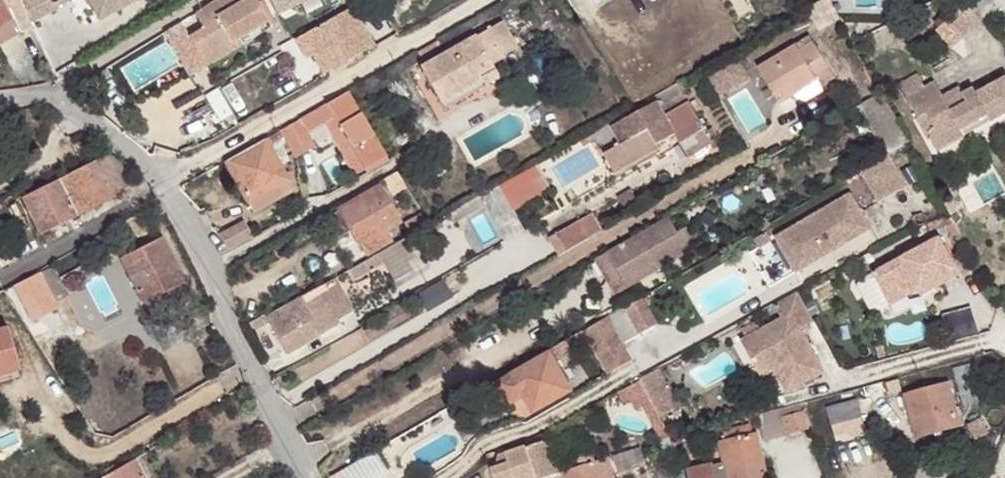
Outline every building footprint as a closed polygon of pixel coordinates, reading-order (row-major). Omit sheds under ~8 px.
[(14,19),(21,32),(32,25),(30,21),(53,8),(49,0),(0,0),(0,27),(14,19)] [(99,18),(134,0),(89,0),(99,18)] [(205,66),(236,47),(234,43),(240,40),(236,33),(265,16),(256,0),(213,0),(194,12),(203,27),(188,36),(205,66)] [(276,14),(304,0),(269,0),(276,14)] [(819,30),(839,18),(829,0),(822,0),(806,9),(819,30)] [(980,18),(966,2),(947,20),(961,37),(980,18)] [(312,55),(323,73),(374,45),(352,6),(301,35),(312,55)] [(234,43),(236,47),(271,27),(265,16),(236,33),(240,40),(234,43)] [(21,32),(14,19),(0,27),(0,44),(21,32)] [(419,67),(439,101),(480,78),(483,82),(485,84),(489,84),(492,84),(494,82),(497,79),(497,75),(496,72),(485,52),(495,46),(501,56),(517,47),(502,20),(419,67)] [(169,30),(193,72),(205,66),(188,36),(190,35),(182,21),(169,30)] [(312,55),(301,35),(295,38),(306,58),(312,55)] [(757,68),(779,103),(794,95),(817,81),(822,78),(825,83),(835,76),(810,36),(757,68)] [(420,56),(440,45),(437,39),(417,51),(420,56)] [(754,50),(749,41),(743,45),(747,53),(754,50)] [(707,74),(717,92),(741,78),(739,74),(745,70),(736,56),(707,74)] [(717,92),(720,97),(750,79),(745,70),(739,74),(741,78),(717,92)] [(936,151),(964,136),(961,129),(986,115),(990,121),(1004,113),(1004,78),(976,93),(973,88),(963,94),(959,87),(943,96),(935,81),(925,87),(918,74),(900,85),(918,118),(927,113),(933,126),(929,139),(936,151)] [(439,101),(444,110),(489,84),(485,84),(483,82),(480,78),(439,101)] [(794,95),(800,105),(823,91),(817,81),(794,95)] [(281,129),(296,156),(315,146),(307,132),(334,116),(365,169),(387,156),(348,91),(281,129)] [(886,154),(889,154),(908,141),(881,93),(858,106),(886,154)] [(603,154),(615,173),(659,147),(658,144),(674,134),(680,144),(704,130),(705,129),(689,102),(665,116),(656,101),(611,125),(621,144),(603,154)] [(933,126),(927,113),(918,118),(929,139),(933,126)] [(964,136),(990,121),(986,115),(961,129),(964,136)] [(323,123),(334,140),(344,134),(334,116),(323,123)] [(705,132),(709,139),(716,135),(712,128),(705,132)] [(680,144),(688,158),(692,156),(698,158),(708,152),(709,145),(712,143),(709,139),(705,132),(704,130),(680,144)] [(225,160),(247,200),(287,178),(265,138),(225,160)] [(108,154),(22,197),(41,233),(116,195),(115,193),(125,188),(133,175),(108,154)] [(860,170),(878,202),(907,186),(889,154),(860,170)] [(387,156),(365,169),(367,173),(389,160),(387,156)] [(513,211),(550,188),(536,163),(499,184),(513,211)] [(383,179),(391,194),(406,186),(398,171),(383,179)] [(247,200),(253,212),(293,190),(287,178),(247,200)] [(351,230),(365,254),(391,239),(386,230),(399,221),(379,186),(339,208),(351,230)] [(617,198),(625,210),(638,202),(631,190),(617,198)] [(776,237),(795,272),(871,228),(851,193),(776,237)] [(449,213),(454,222),(485,205),(479,195),(449,213)] [(161,203),(153,208),(157,216),(165,211),(161,203)] [(327,215),(339,237),(351,230),(339,208),(327,215)] [(403,222),(410,235),(428,225),(420,212),(403,222)] [(576,230),(582,242),(602,231),(592,213),(579,221),(582,227),(576,230)] [(913,216),(916,226),(926,223),(923,213),(913,216)] [(927,222),(929,230),(954,222),(950,214),(927,222)] [(607,253),(624,281),(654,264),(657,269),(698,246),(686,227),(677,232),(669,217),(607,253)] [(219,233),(227,249),(252,236),(244,220),(219,233)] [(556,234),(566,251),(582,242),(576,230),(582,227),(579,221),(556,234)] [(929,232),(926,225),(915,230),(919,237),(929,232)] [(771,240),(766,232),(753,239),(758,247),(771,240)] [(384,261),(391,275),(407,266),(404,261),(420,252),(410,235),(379,253),(384,261)] [(872,274),(889,305),(909,295),(906,287),(914,283),(918,290),(956,269),(939,238),(872,274)] [(162,239),(122,259),(143,302),(183,282),(162,239)] [(856,260),(861,272),(870,267),(868,262),(874,260),(871,251),(856,260)] [(348,270),(353,280),(384,261),(379,253),(348,270)] [(596,259),(616,293),(657,269),(654,264),(624,281),(607,253),(596,259)] [(53,267),(15,287),(31,320),(57,307),(54,301),(67,294),(53,267)] [(918,290),(920,296),(959,275),(956,269),(918,290)] [(870,311),(875,313),(889,305),(872,274),(858,281),(856,286),(870,311)] [(241,327),(245,333),(267,320),(286,353),(338,324),(336,320),(352,310),(335,278),(266,316),(264,314),(241,327)] [(183,282),(143,302),(150,316),(190,296),(183,282)] [(418,295),(427,309),(448,297),(440,282),(418,295)] [(906,287),(909,295),(918,290),(914,283),(906,287)] [(740,341),(757,371),(777,361),(793,389),(824,371),(806,335),(798,340),(794,332),(802,328),(814,322),(797,292),(774,305),(781,318),(740,341)] [(610,316),(624,343),(657,324),(642,298),(610,316)] [(584,329),(608,373),(631,360),(607,316),(584,329)] [(19,369),(7,327),(0,329),(0,375),(19,369)] [(794,332),(798,340),(806,335),(802,328),(794,332)] [(549,354),(554,363),(572,352),(565,340),(547,351),(549,354)] [(498,383),(510,403),(524,395),(533,412),(570,391),(554,363),(549,354),(513,374),(513,375),(498,383)] [(775,370),(787,392),(793,389),(777,361),(757,371),(761,378),(775,370)] [(953,369),(956,381),(972,376),(969,364),(953,369)] [(652,402),(660,417),(674,410),(677,411),(679,411),(680,410),(681,407),(676,398),(673,400),(656,369),(639,378),(640,381),(652,402)] [(956,381),(963,405),(979,400),(972,376),(956,381)] [(631,399),(636,410),(643,406),(652,402),(640,381),(618,392),(624,403),(631,399)] [(906,395),(917,436),(959,425),(947,384),(906,395)] [(827,407),(832,424),(862,416),(857,399),(827,407)] [(643,406),(655,429),(664,424),(660,417),(652,402),(643,406)] [(757,416),(763,439),(785,434),(781,417),(779,410),(757,416)] [(781,417),(785,434),(807,428),(803,411),(781,417)] [(967,425),(976,440),(988,433),(979,418),(967,425)] [(655,429),(661,441),(672,438),(664,424),(655,429)] [(691,477),(767,477),(756,434),(751,435),(749,425),(723,432),(725,441),(720,442),(724,461),(689,470),(691,477)] [(659,442),(662,454),(675,451),(672,438),(661,441),(659,442)] [(494,477),(542,477),(562,471),(559,460),(553,462),(546,440),(525,447),(525,446),(504,453),(508,463),(491,469),(494,477)] [(330,477),(381,477),(387,474),(374,451),(329,477),(330,477)] [(612,477),(618,477),(631,473),(624,452),(606,458),(612,477)] [(99,477),(144,477),(134,460),(119,468),(104,476),(99,477)] [(595,461),(550,477),(600,477),(595,461)] [(117,465),(102,473),(104,476),(119,468),(117,465)]
